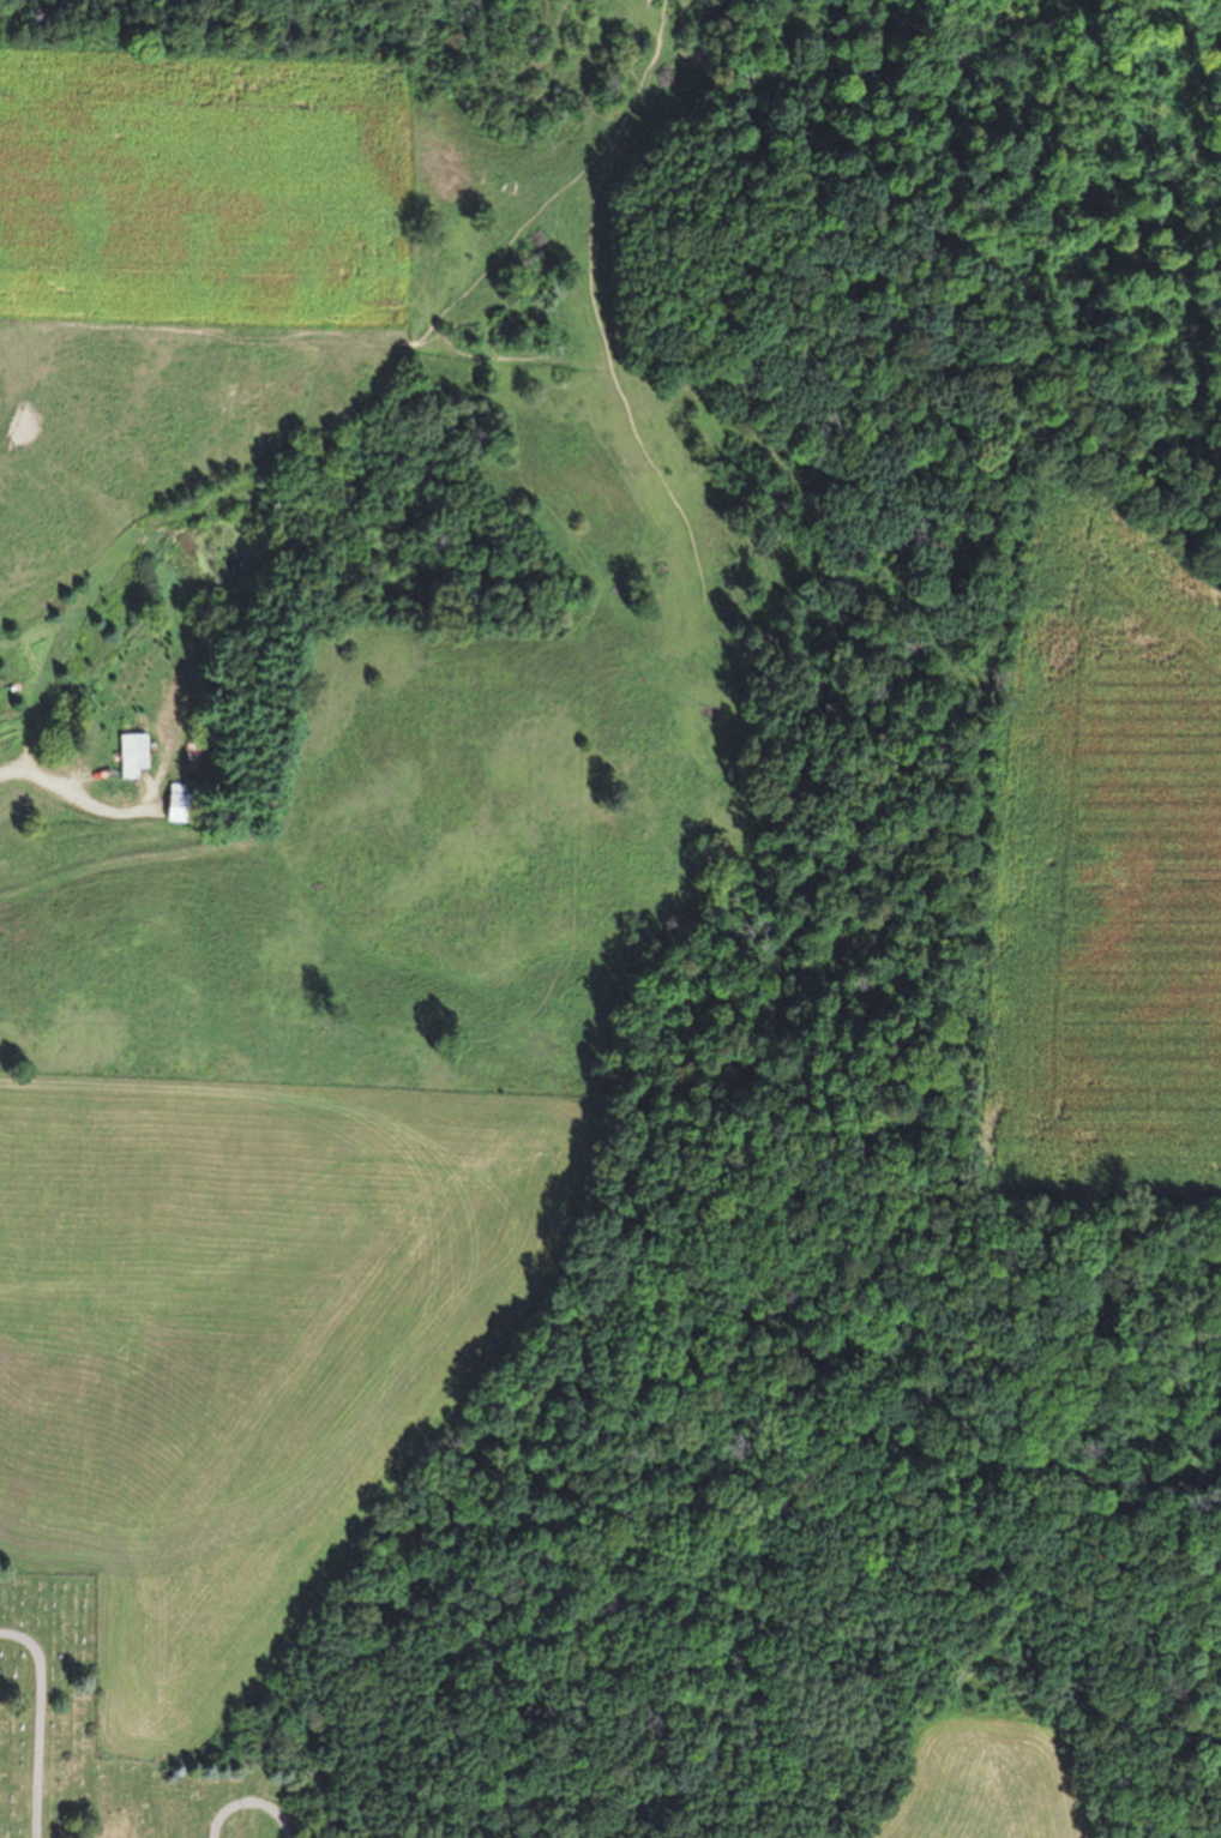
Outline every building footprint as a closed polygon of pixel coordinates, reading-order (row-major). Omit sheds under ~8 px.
[(118,717),(118,780),(138,780),(138,771),(145,771),(145,717),(118,717)] [(167,823),(192,823),(192,786),(167,786),(167,823)]
